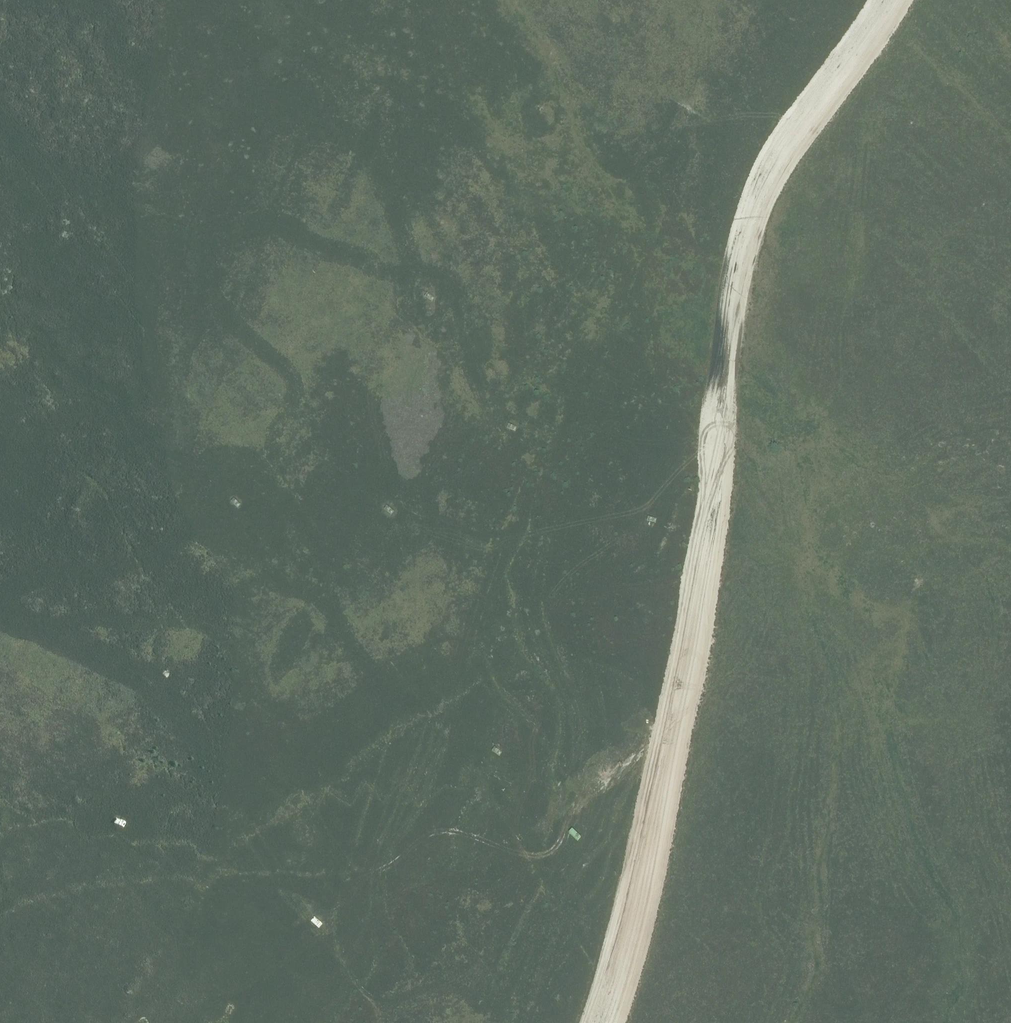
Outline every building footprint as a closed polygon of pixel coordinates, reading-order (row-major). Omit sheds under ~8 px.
[(120,814),(119,821),(130,823),(131,817),(120,814)] [(319,911),(314,916),(323,923),(327,918),(319,911)]
